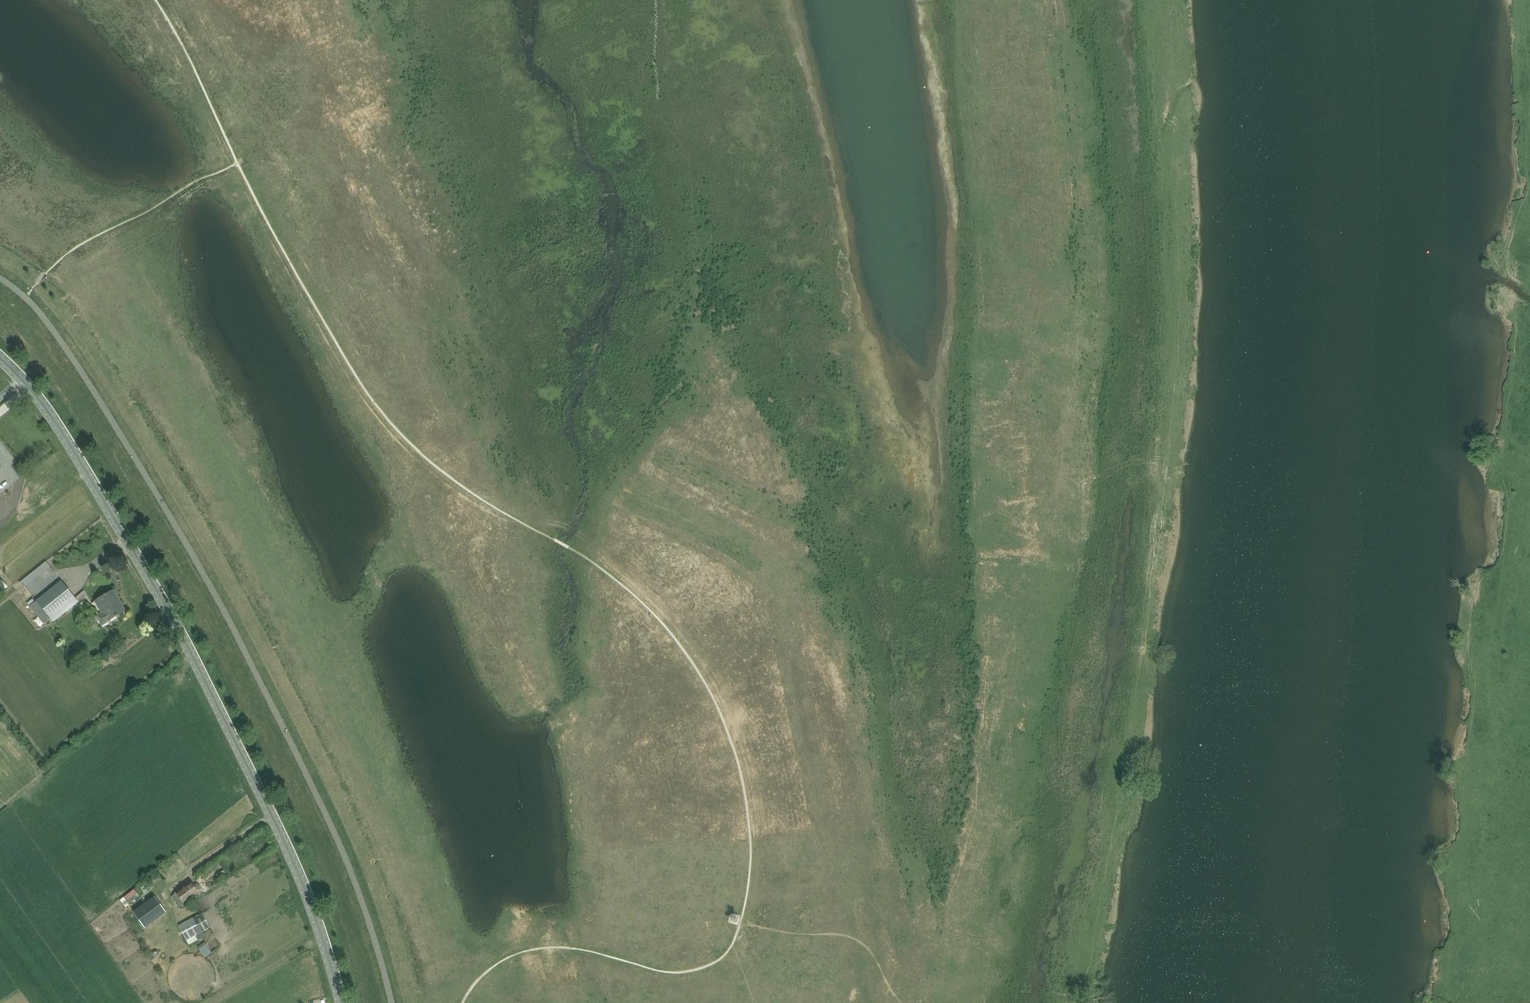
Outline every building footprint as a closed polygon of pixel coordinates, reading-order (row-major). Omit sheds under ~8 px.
[(54,621),(79,601),(62,581),(37,601),(30,607),(44,624),(51,618),(54,621)] [(104,626),(109,623),(108,622),(125,611),(118,599),(116,600),(112,591),(98,600),(104,611),(96,616),(102,626),(103,626),(104,626)] [(228,876),(224,870),(218,874),(222,880),(228,876)] [(184,903),(200,893),(192,882),(177,893),(172,896),(179,907),(184,903)] [(125,896),(128,900),(137,892),(138,892),(135,889),(125,896)] [(146,928),(167,912),(155,895),(134,911),(146,928)] [(202,913),(180,925),(187,940),(210,927),(202,913)] [(206,957),(213,952),(206,942),(199,947),(206,957)]
